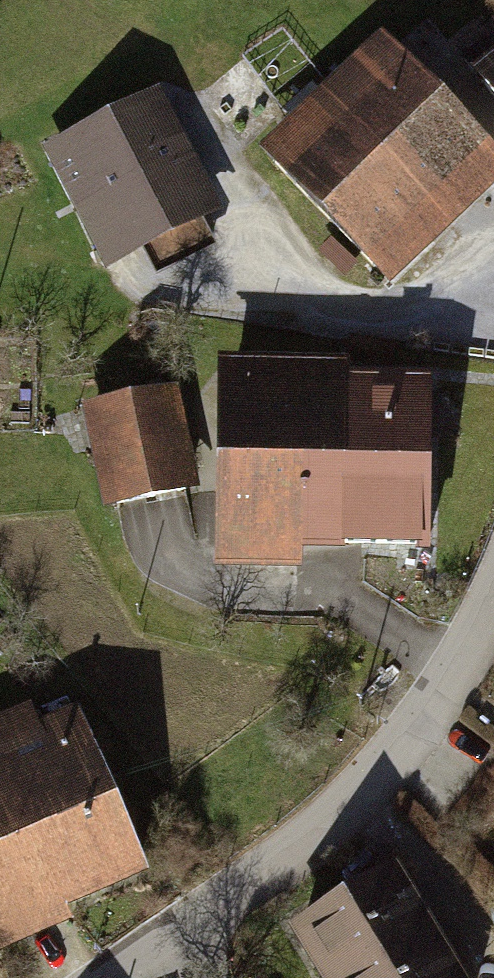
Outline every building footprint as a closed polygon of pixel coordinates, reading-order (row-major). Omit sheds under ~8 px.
[(246,148),(374,289),(493,180),(493,162),(376,31),(246,148)] [(459,74),(493,118),(493,47),(459,74)] [(154,88),(32,150),(96,275),(218,213),(154,88)] [(334,366),(205,366),(204,574),(293,575),(293,558),(418,558),(419,383),(334,383),(334,366)] [(73,410),(94,511),(191,491),(171,390),(73,410)] [(0,717),(0,956),(149,892),(62,691),(0,717)] [(306,977),(365,977),(429,941),(386,871),(280,935),(306,977)] [(429,941),(365,977),(451,977),(429,941)]
